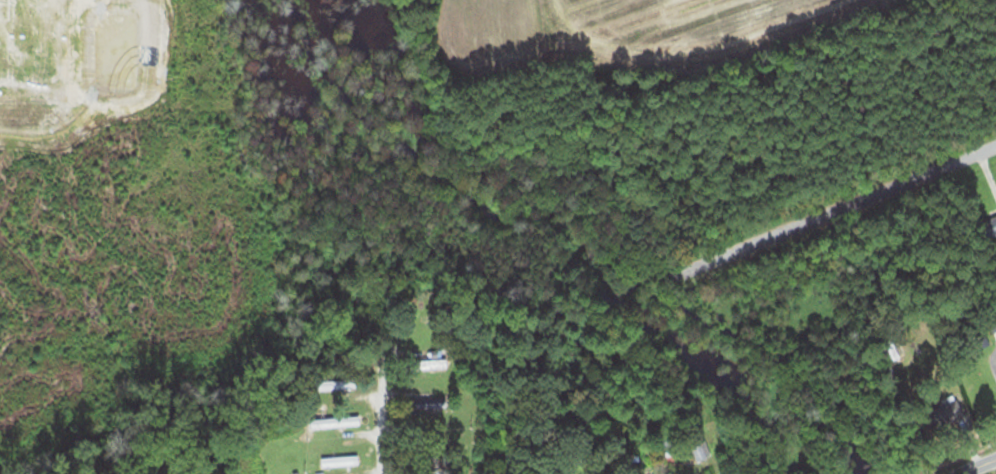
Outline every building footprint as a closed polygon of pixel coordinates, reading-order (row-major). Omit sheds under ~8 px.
[(899,357),(895,344),(886,348),(890,361),(899,357)] [(418,407),(447,407),(447,398),(418,398),(418,407)] [(966,415),(959,398),(934,408),(940,425),(966,415)] [(360,416),(309,416),(310,427),(361,426),(360,416)] [(359,467),(359,456),(323,456),(323,467),(359,467)]
